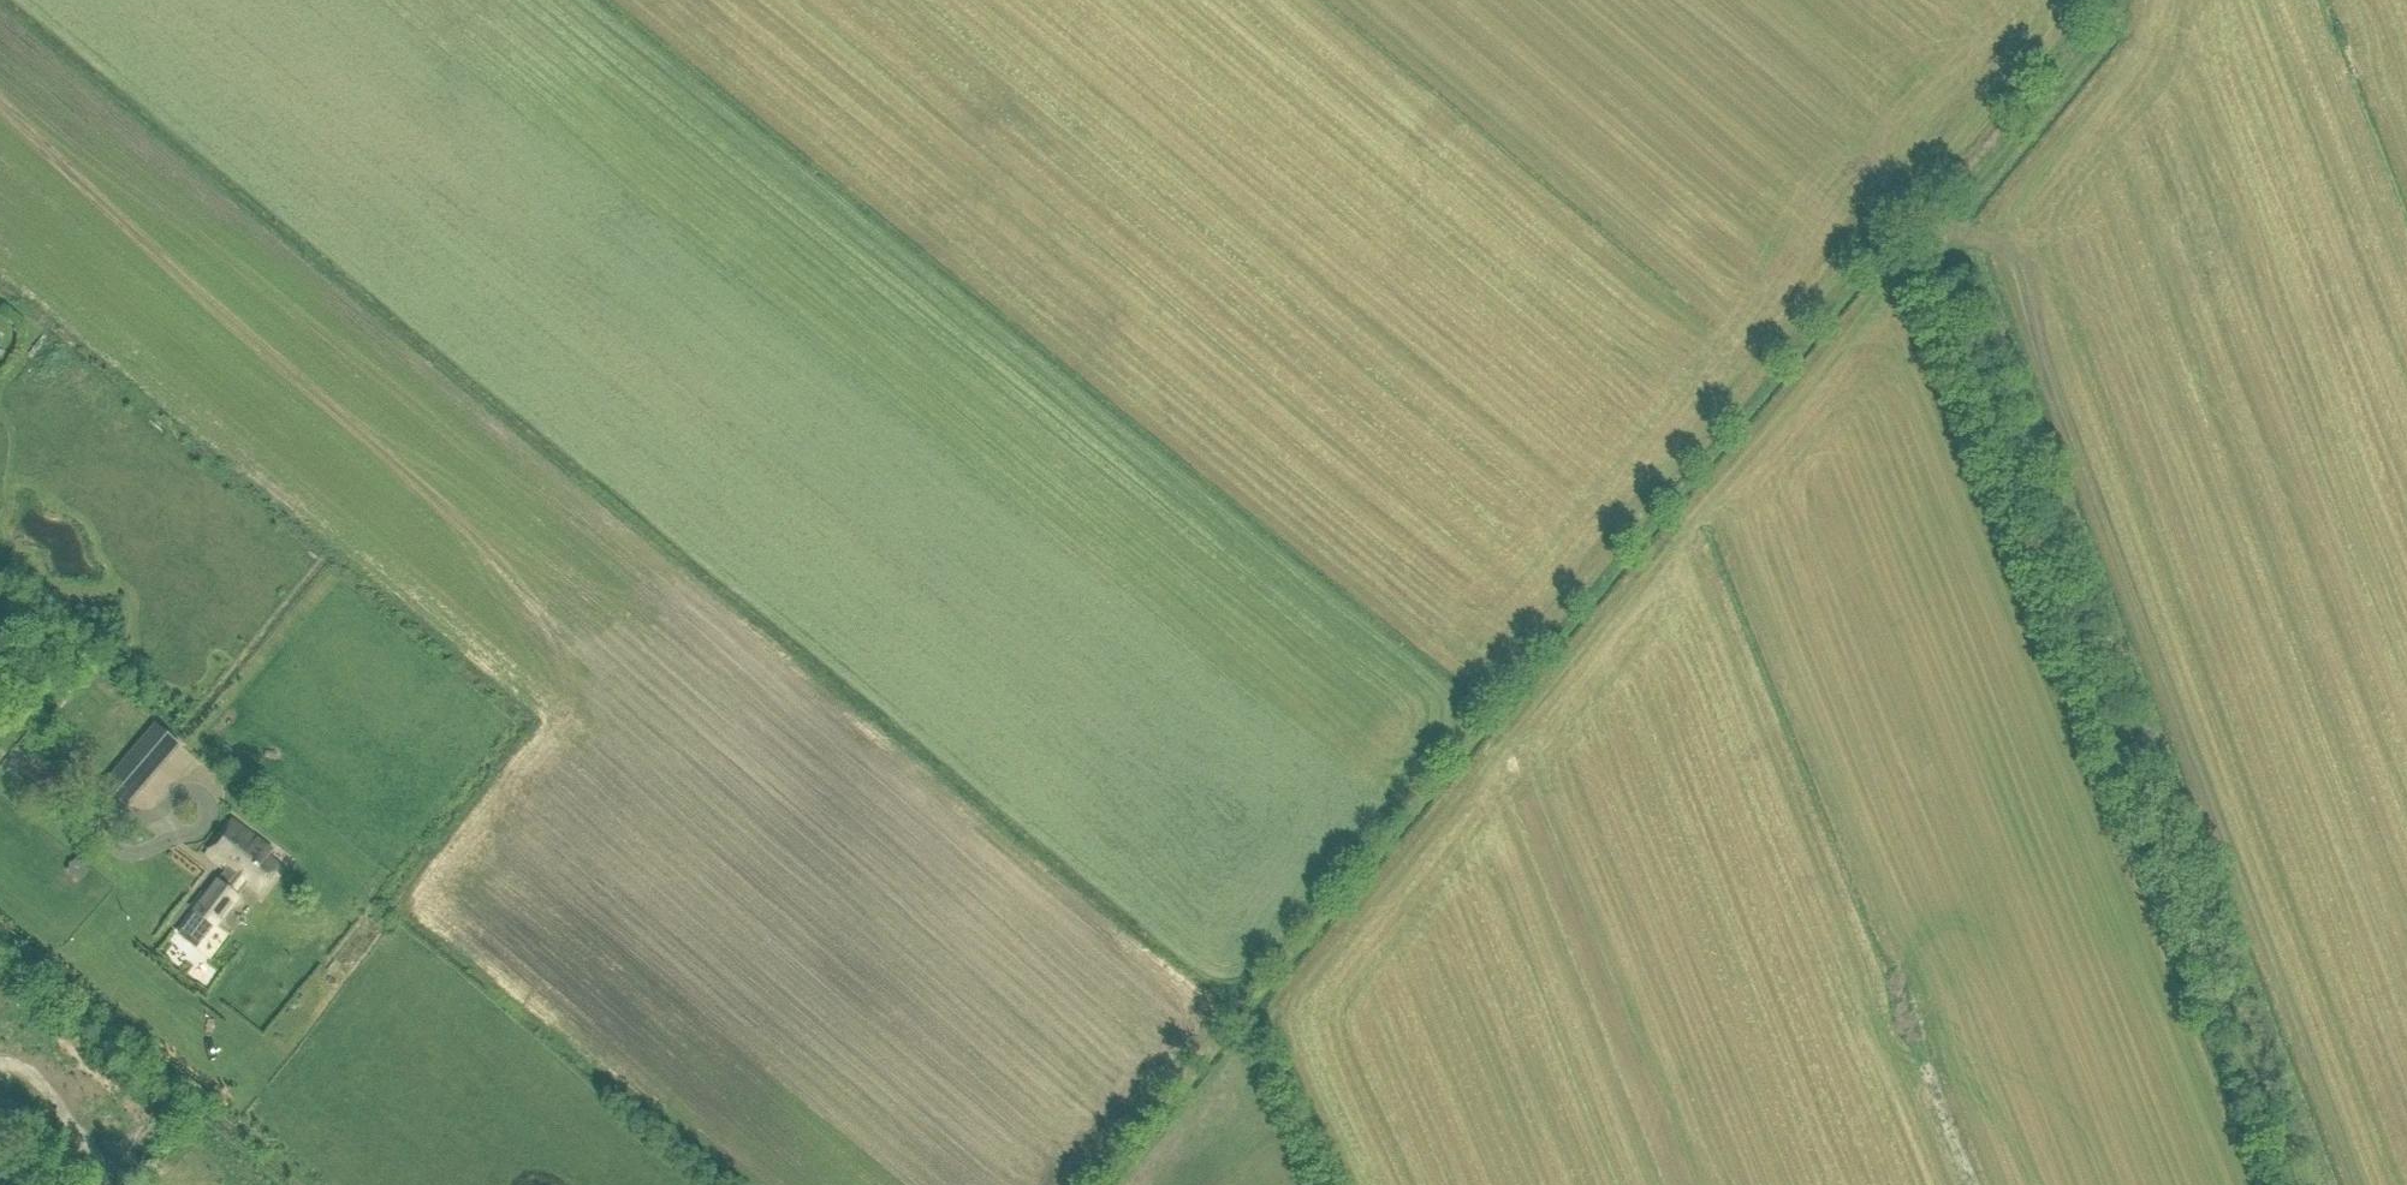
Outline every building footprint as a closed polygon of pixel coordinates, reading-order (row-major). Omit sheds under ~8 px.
[(126,807),(158,770),(136,751),(104,788),(126,807)] [(244,881),(259,893),(280,866),(268,857),(272,851),(233,821),(207,855),(235,877),(226,888),(219,882),(204,901),(200,898),(193,908),(216,926),(238,897),(234,894),(244,881)] [(196,946),(180,956),(200,989),(217,979),(196,946)]
